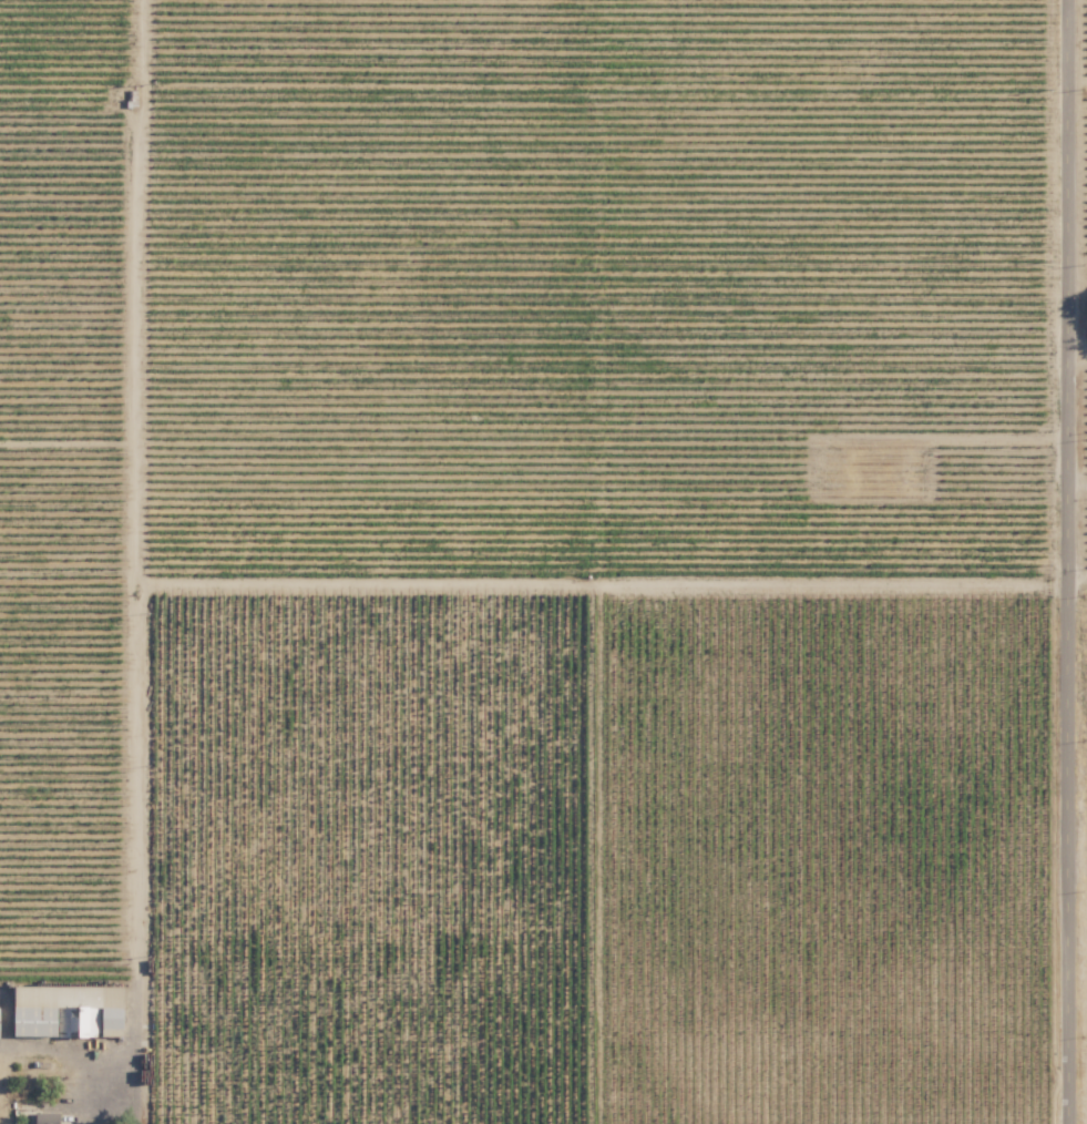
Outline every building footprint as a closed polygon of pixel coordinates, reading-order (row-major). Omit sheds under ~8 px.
[(125,986),(15,985),(15,1035),(59,1035),(59,1006),(82,1007),(82,1035),(101,1035),(101,1030),(125,1030),(125,986)]
